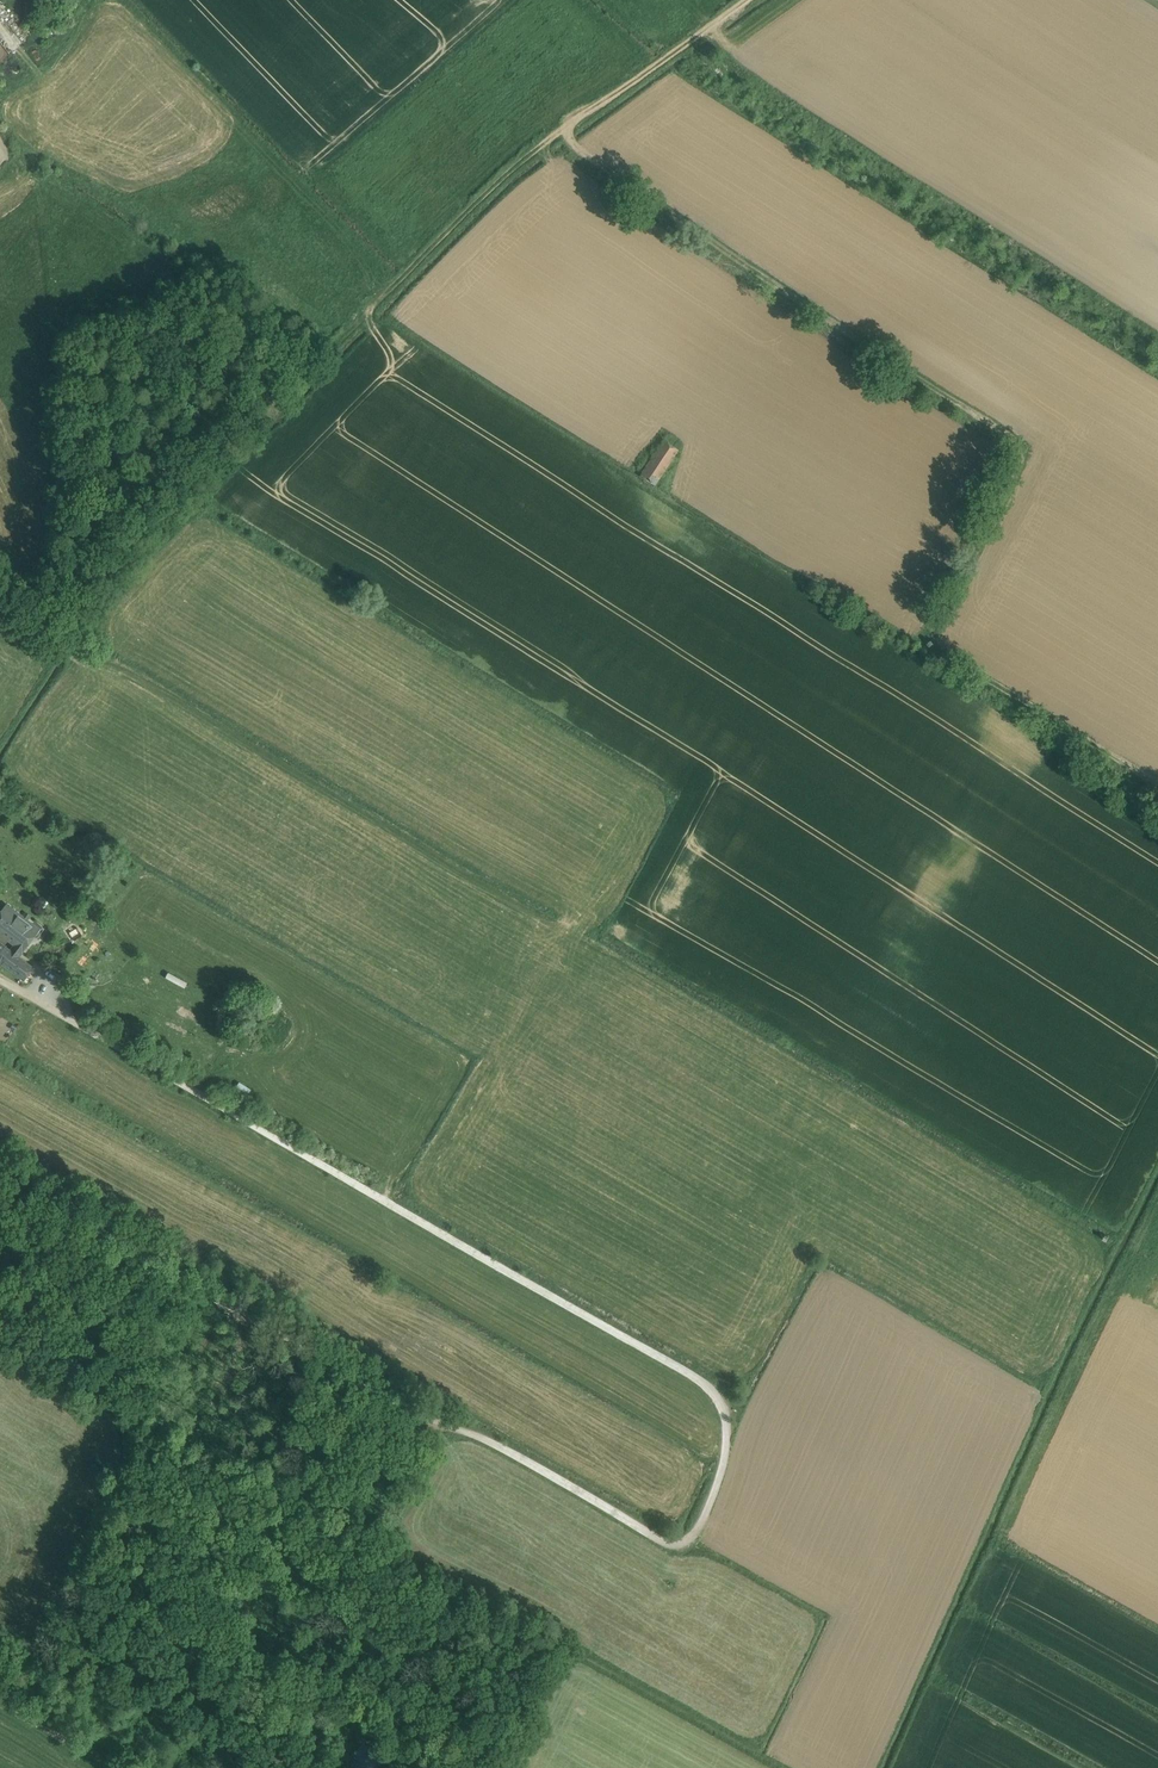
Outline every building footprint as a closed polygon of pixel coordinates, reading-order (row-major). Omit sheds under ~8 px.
[(664,441),(640,476),(653,485),(677,450),(664,441)] [(16,883),(12,888),(17,892),(21,887),(16,883)] [(27,887),(21,887),(17,892),(18,898),(23,902),(29,902),(33,897),(32,890),(27,887)] [(22,951),(33,937),(35,938),(38,937),(41,934),(41,931),(39,929),(8,905),(4,910),(0,907),(0,934),(15,946),(22,951)] [(77,928),(69,933),(75,941),(83,936),(77,928)] [(0,944),(0,962),(2,964),(11,952),(10,952),(0,944)] [(22,951),(15,946),(10,952),(11,952),(18,957),(22,951)] [(18,957),(11,952),(2,964),(24,979),(32,968),(18,957)]
